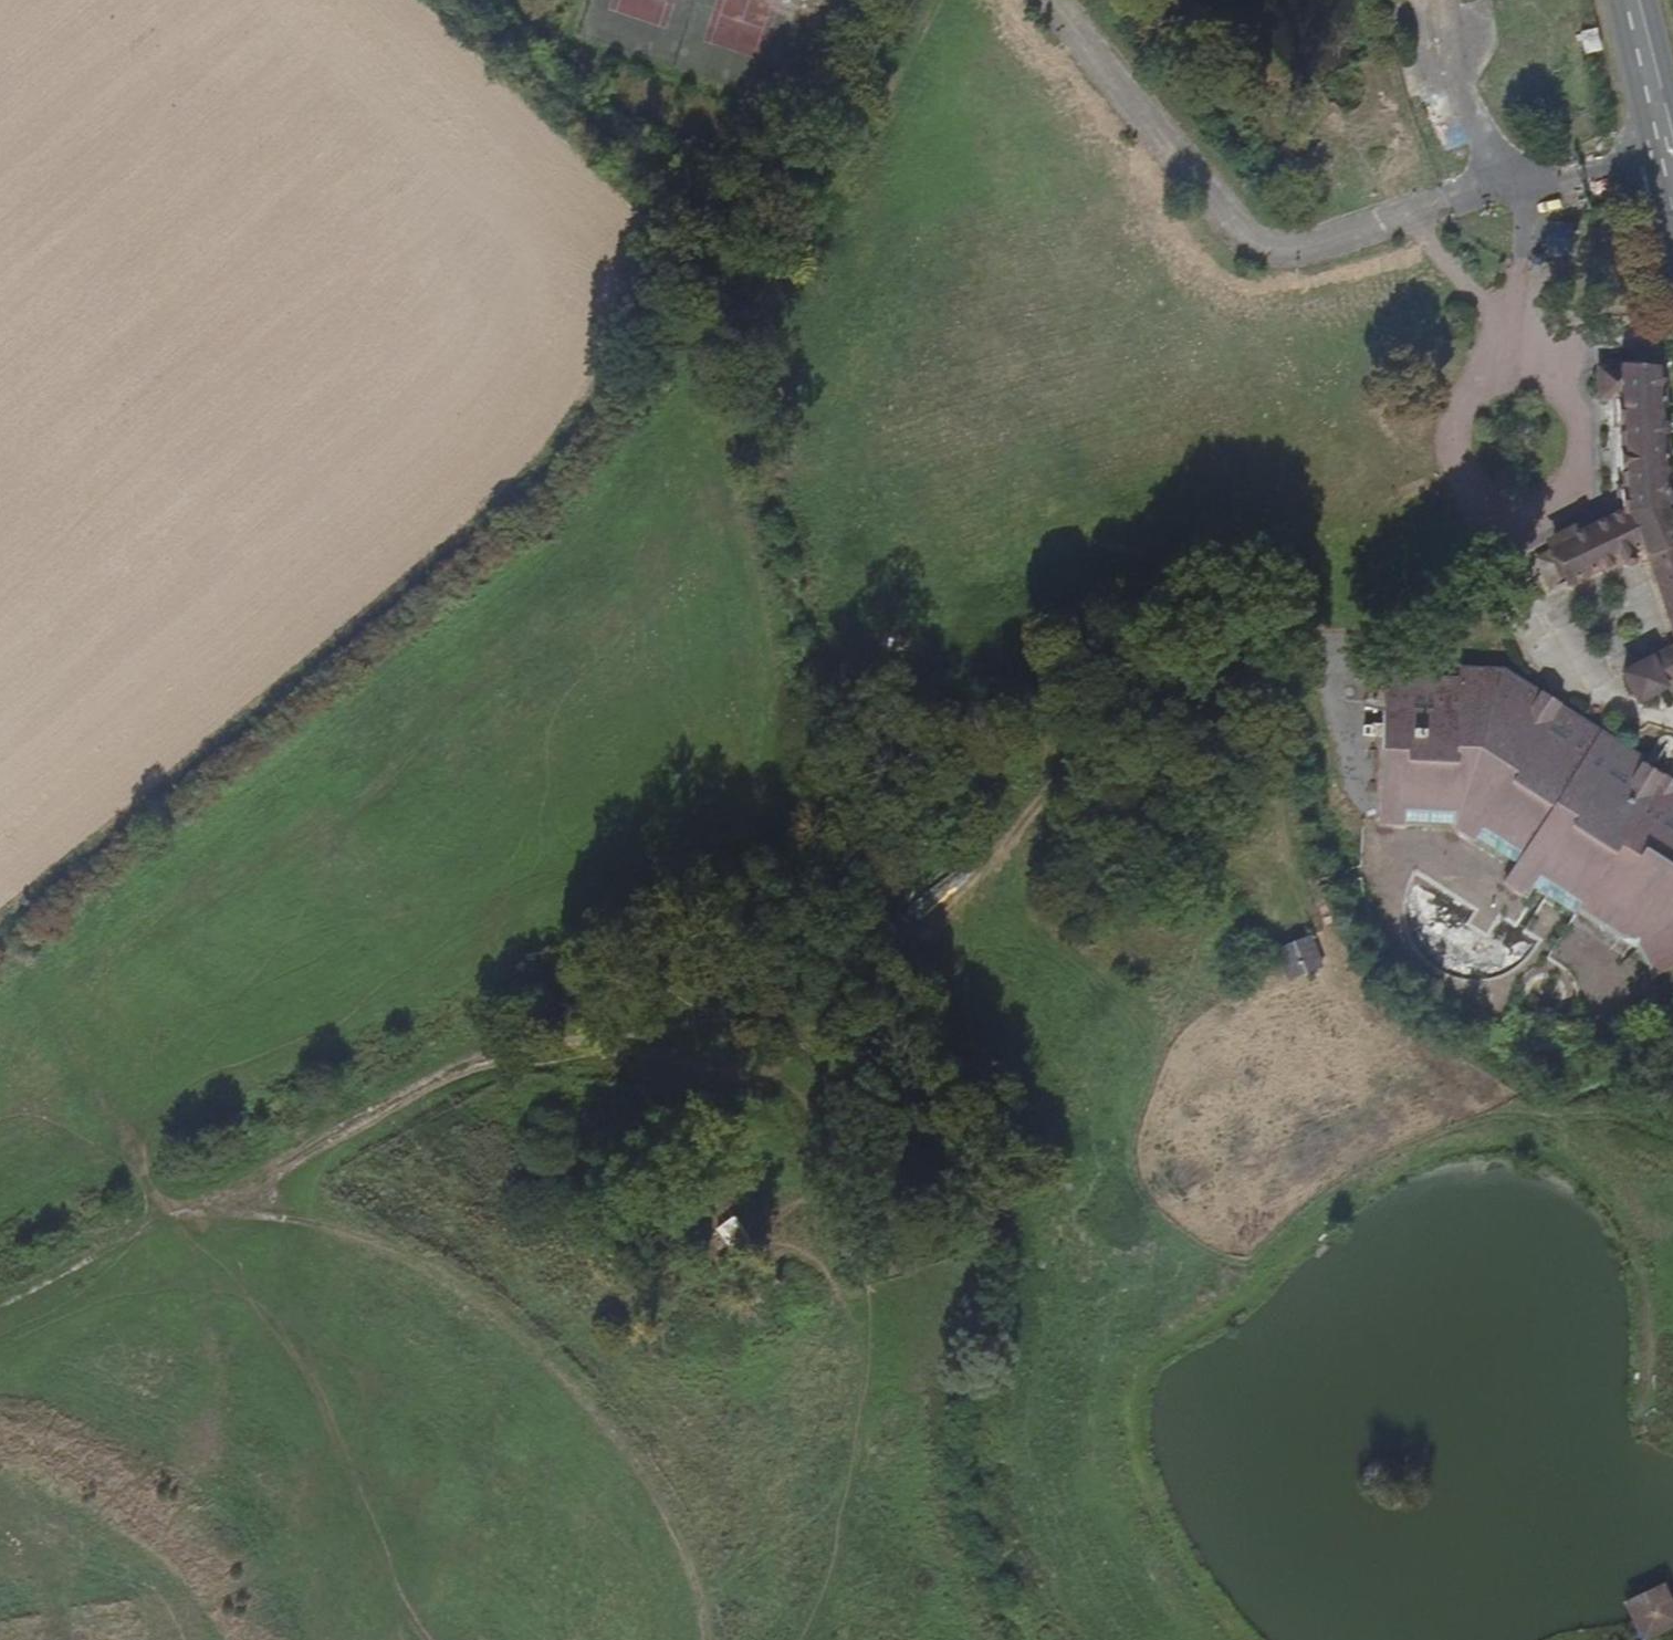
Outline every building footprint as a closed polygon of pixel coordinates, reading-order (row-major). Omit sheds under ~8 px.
[(1639,501),(1626,355),(1571,356),(1572,385),(1593,386),(1597,498),(1523,535),(1543,570),(1578,551),(1583,557),(1613,544),(1658,629),(1600,662),(1617,691),(1672,658),(1672,590),(1639,501)] [(1658,789),(1637,775),(1640,766),(1536,701),(1538,695),(1515,680),(1510,687),(1484,667),(1431,665),(1431,672),(1361,670),(1360,707),(1359,729),(1357,813),(1429,817),(1486,855),(1486,876),(1504,886),(1510,881),(1548,905),(1561,902),(1624,942),(1637,965),(1652,957),(1672,946),(1672,799),(1658,789)] [(1264,976),(1296,964),(1283,932),(1252,946),(1264,976)] [(1558,932),(1556,973),(1597,975),(1597,987),(1622,988),(1622,970),(1593,968),(1595,934),(1558,932)]
